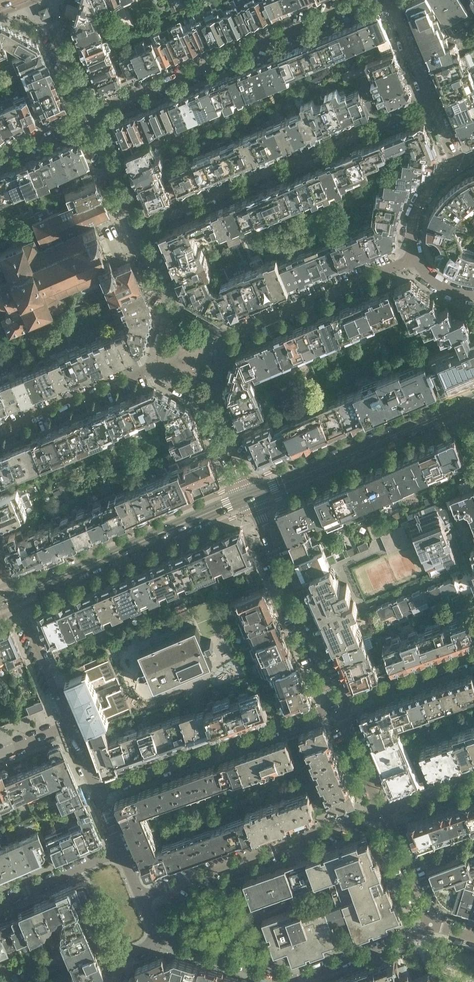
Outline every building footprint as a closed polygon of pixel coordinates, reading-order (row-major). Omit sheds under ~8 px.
[(230,2),(229,0),(224,0),(227,8),(223,9),(233,35),(242,31),(230,2)] [(252,27),(242,5),(237,7),(234,0),(230,2),(242,31),(252,27)] [(250,0),(240,0),(242,5),(252,27),(260,24),(250,0)] [(260,0),(255,0),(254,0),(250,0),(260,24),(269,20),(260,0)] [(270,0),(260,0),(269,20),(277,17),(270,0)] [(281,0),(270,0),(277,17),(286,13),(281,0)] [(292,0),(281,0),(286,13),(295,9),(292,0)] [(302,0),(292,0),(295,9),(304,6),(302,0)] [(468,13),(460,0),(413,0),(408,2),(407,5),(411,13),(419,33),(427,53),(455,41),(445,26),(468,13)] [(75,20),(94,11),(95,8),(77,4),(75,20)] [(50,14),(47,7),(40,10),(43,17),(50,14)] [(233,35),(223,9),(222,9),(218,10),(216,8),(212,9),(224,39),(233,35)] [(224,39),(212,9),(208,11),(209,16),(205,17),(206,21),(215,43),(224,39)] [(99,23),(94,11),(75,20),(73,27),(75,32),(99,23)] [(394,52),(379,14),(369,18),(377,39),(382,51),(383,55),(384,56),(394,52)] [(215,43),(206,21),(202,22),(199,15),(194,17),(207,46),(215,43)] [(207,46),(194,17),(186,20),(187,23),(198,50),(207,46)] [(377,39),(369,18),(358,22),(359,23),(367,43),(377,39)] [(198,50),(187,23),(183,25),(182,22),(177,24),(189,53),(198,50)] [(19,34),(0,23),(0,37),(2,43),(12,48),(19,34)] [(103,34),(99,23),(75,32),(80,43),(102,34),(103,34)] [(368,46),(367,43),(359,23),(349,27),(358,50),(368,46)] [(189,53),(177,24),(172,26),(174,29),(170,31),(180,57),(189,53)] [(358,50),(349,27),(339,31),(349,56),(359,52),(358,50)] [(180,57),(170,31),(169,30),(164,32),(163,31),(160,32),(171,61),(180,57)] [(348,55),(339,31),(329,35),(339,59),(348,55)] [(171,61),(160,32),(151,36),(153,42),(162,65),(171,61)] [(20,52),(28,39),(19,34),(12,48),(20,52)] [(108,49),(103,37),(102,34),(80,43),(86,58),(108,49)] [(339,59),(329,35),(319,39),(327,60),(329,64),(339,60),(339,59)] [(37,44),(28,39),(20,52),(25,55),(39,48),(37,44)] [(162,65),(153,42),(147,44),(145,39),(141,40),(152,69),(162,65)] [(327,60),(319,39),(309,43),(317,64),(327,60)] [(152,69),(141,40),(135,42),(138,48),(132,51),(142,73),(152,69)] [(460,54),(455,41),(427,53),(432,66),(460,54)] [(317,64),(309,43),(299,47),(307,68),(317,64)] [(307,68),(299,47),(289,51),(297,72),(307,68)] [(39,48),(25,55),(16,58),(21,70),(22,69),(44,60),(39,48)] [(142,73),(132,51),(131,48),(125,51),(126,55),(120,57),(125,67),(130,78),(142,73)] [(112,60),(108,49),(86,58),(91,69),(112,60)] [(297,72),(289,51),(279,55),(287,76),(297,72)] [(394,52),(384,56),(369,62),(374,73),(399,63),(394,52)] [(373,59),(372,56),(371,54),(361,58),(364,63),(374,59),(373,59)] [(465,67),(460,54),(432,66),(437,78),(461,69),(465,67)] [(287,76),(279,55),(269,60),(279,83),(289,79),(287,76)] [(50,74),(46,64),(44,60),(22,69),(23,71),(19,73),(24,85),(50,74)] [(117,71),(112,60),(91,69),(95,80),(117,71)] [(279,83),(269,60),(259,64),(268,88),(279,83)] [(374,86),(403,74),(399,63),(374,73),(373,74),(375,80),(372,81),(374,86)] [(268,88),(259,64),(248,68),(258,92),(268,88)] [(367,76),(363,65),(342,74),(346,84),(367,76)] [(122,82),(130,78),(125,67),(117,71),(95,80),(100,91),(122,82)] [(258,92),(248,68),(238,72),(248,96),(258,92)] [(473,85),(468,71),(463,74),(461,69),(437,78),(445,97),(468,87),(473,85)] [(250,99),(238,72),(229,76),(238,97),(240,103),(250,99)] [(29,95),(54,84),(50,74),(24,85),(29,95)] [(381,95),(408,84),(403,74),(374,86),(376,91),(379,89),(381,95)] [(238,97),(229,76),(220,80),(231,107),(235,105),(233,99),(238,97)] [(231,107),(220,80),(211,84),(219,104),(223,102),(226,109),(231,107)] [(29,107),(59,95),(54,84),(29,95),(25,96),(29,107)] [(220,107),(219,104),(211,84),(200,88),(210,112),(220,107)] [(385,106),(412,95),(408,84),(381,95),(378,96),(380,101),(382,101),(385,106)] [(473,91),(471,93),(468,87),(445,97),(450,109),(473,99),(473,92),(473,91)] [(210,112),(200,88),(189,93),(199,116),(210,112)] [(357,118),(347,94),(346,93),(342,95),(342,93),(340,94),(338,89),(332,91),(345,123),(357,118)] [(369,113),(365,102),(359,89),(347,94),(357,118),(369,113)] [(345,123),(332,91),(326,94),(328,97),(321,100),(323,103),(333,128),(345,123)] [(29,107),(25,96),(24,94),(21,96),(20,93),(12,96),(14,101),(24,124),(35,119),(29,107)] [(199,116),(189,93),(179,97),(189,120),(199,116)] [(42,116),(64,107),(63,105),(59,95),(29,107),(35,119),(42,116)] [(189,120),(179,97),(169,101),(178,122),(179,124),(189,120)] [(333,128),(323,103),(318,105),(317,103),(315,104),(313,99),(308,101),(321,133),(333,128)] [(473,99),(450,109),(455,121),(473,113),(473,99)] [(374,111),(369,100),(365,102),(369,113),(374,111)] [(24,124),(14,101),(3,105),(13,128),(24,124)] [(178,122),(169,101),(158,106),(167,126),(178,122)] [(321,133),(308,101),(302,104),(304,109),(302,109),(303,111),(299,113),(309,138),(321,133)] [(3,105),(0,107),(0,129),(2,133),(13,128),(3,105)] [(167,126),(158,106),(147,110),(156,131),(167,126)] [(156,131),(147,110),(136,115),(145,135),(156,131)] [(309,138),(299,113),(287,118),(297,143),(309,138)] [(455,121),(460,133),(473,127),(473,113),(455,121)] [(145,135),(136,115),(125,119),(134,140),(145,135)] [(297,143),(287,118),(275,123),(286,148),(297,143)] [(138,149),(134,140),(125,119),(114,124),(126,154),(138,149)] [(286,148),(275,123),(263,128),(274,153),(286,148)] [(432,143),(424,125),(421,123),(421,124),(407,129),(413,144),(414,146),(416,146),(418,149),(435,152),(436,152),(432,143)] [(473,141),(473,127),(460,133),(463,142),(468,144),(473,141)] [(274,153),(263,128),(252,133),(262,158),(274,153)] [(413,144),(407,129),(381,140),(386,152),(407,144),(410,145),(413,144)] [(262,158),(252,133),(240,138),(251,163),(262,158)] [(251,163),(240,138),(228,143),(239,168),(251,163)] [(88,164),(77,140),(67,144),(77,168),(78,171),(89,166),(88,164)] [(379,155),(386,152),(381,140),(358,150),(366,166),(381,160),(379,155)] [(153,157),(149,149),(152,148),(151,143),(138,149),(126,154),(131,166),(153,157)] [(239,168),(228,143),(217,148),(228,173),(239,168)] [(77,168),(67,144),(56,149),(66,173),(77,168)] [(228,173),(217,148),(206,153),(217,178),(228,173)] [(66,173),(56,149),(46,154),(56,177),(66,173)] [(434,157),(435,152),(417,150),(410,149),(406,150),(405,160),(408,161),(430,164),(435,165),(437,163),(438,159),(436,157),(434,157)] [(366,166),(358,150),(345,155),(355,178),(363,174),(365,178),(370,176),(366,166)] [(217,178),(206,153),(194,158),(194,159),(196,164),(205,183),(217,178)] [(56,177),(46,154),(35,158),(45,182),(56,177)] [(161,171),(157,161),(163,159),(161,154),(153,157),(131,166),(138,181),(158,172),(161,171)] [(355,178),(345,155),(332,161),(344,187),(349,185),(347,181),(355,178)] [(45,182),(35,158),(24,163),(35,187),(45,182)] [(205,183),(196,164),(194,159),(182,164),(183,167),(193,188),(205,183)] [(429,168),(430,164),(408,161),(405,160),(402,160),(400,172),(421,174),(425,174),(426,168),(429,168)] [(344,187),(332,161),(328,162),(328,163),(320,166),(331,191),(337,188),(338,192),(344,190),(343,187),(344,187)] [(37,191),(35,187),(24,163),(14,167),(24,190),(27,196),(37,191)] [(331,191),(320,166),(309,171),(320,196),(326,193),(327,197),(333,195),(331,191)] [(24,190),(14,167),(4,172),(13,195),(24,190)] [(193,188),(183,167),(170,172),(174,180),(180,194),(193,188)] [(320,196),(309,171),(297,176),(307,201),(314,198),(316,202),(321,199),(320,196)] [(418,180),(421,177),(421,174),(400,172),(399,171),(398,177),(395,177),(395,182),(411,183),(417,184),(417,180),(418,180)] [(4,172),(0,173),(0,193),(3,200),(13,195),(4,172)] [(165,183),(163,179),(161,180),(158,172),(138,181),(143,194),(166,185),(165,183)] [(95,180),(93,177),(91,173),(81,177),(84,184),(95,180)] [(470,175),(466,178),(463,180),(460,182),(457,184),(473,204),(473,203),(473,182),(470,175)] [(307,201),(297,176),(285,182),(295,206),(307,201)] [(100,194),(95,180),(84,184),(63,193),(67,201),(72,198),(75,205),(100,194)] [(180,194),(174,180),(165,183),(166,185),(143,194),(149,207),(180,194)] [(408,195),(411,183),(395,182),(386,181),(384,192),(405,194),(408,195)] [(295,206),(285,182),(273,187),(283,211),(295,206)] [(473,204),(457,184),(453,187),(451,189),(449,191),(445,194),(464,211),(466,209),(468,207),(473,204)] [(283,211),(273,187),(261,192),(272,215),(283,211)] [(272,215),(261,192),(248,197),(258,220),(266,216),(267,218),(272,215)] [(405,194),(384,192),(382,192),(380,203),(402,205),(405,194)] [(42,245),(109,216),(110,216),(109,213),(108,214),(101,196),(100,194),(75,205),(49,216),(37,221),(32,223),(42,245)] [(464,211),(445,194),(443,196),(442,197),(440,200),(437,203),(436,205),(435,207),(457,221),(458,219),(459,217),(460,216),(461,215),(463,213),(464,211)] [(258,220),(248,197),(237,202),(246,223),(246,224),(258,220)] [(246,223),(237,202),(225,207),(234,228),(246,223)] [(399,216),(402,205),(380,203),(377,214),(399,216)] [(234,228),(225,207),(214,212),(221,229),(223,233),(234,228)] [(457,221),(435,207),(433,211),(431,215),(430,217),(429,220),(428,222),(428,224),(436,226),(437,224),(444,226),(443,229),(452,232),(453,229),(453,228),(454,225),(455,223),(457,221)] [(49,216),(46,208),(33,213),(37,221),(49,216)] [(221,229),(214,212),(189,222),(195,235),(208,230),(210,234),(221,229)] [(397,228),(399,216),(377,214),(376,221),(380,225),(397,228)] [(195,235),(189,222),(160,234),(166,247),(195,235)] [(130,262),(113,270),(108,258),(107,258),(106,258),(105,256),(106,256),(106,255),(105,253),(105,254),(103,253),(102,253),(100,249),(101,249),(100,248),(98,245),(99,244),(100,242),(100,240),(99,240),(98,238),(99,237),(94,224),(38,249),(33,237),(29,239),(29,237),(22,240),(23,241),(21,242),(21,241),(20,242),(19,241),(13,244),(14,246),(0,252),(0,251),(0,303),(2,303),(3,303),(4,303),(5,306),(5,307),(4,308),(4,309),(5,310),(5,311),(6,312),(7,312),(8,313),(7,315),(7,316),(3,318),(9,334),(32,325),(30,320),(43,314),(44,316),(50,313),(50,312),(52,312),(51,311),(53,310),(53,312),(60,309),(59,307),(62,306),(57,293),(90,280),(91,284),(101,280),(109,299),(112,298),(139,286),(130,262)] [(460,240),(456,231),(453,229),(452,232),(443,229),(444,226),(437,224),(436,226),(428,224),(428,225),(428,227),(427,229),(427,231),(427,233),(427,236),(427,238),(427,239),(427,240),(427,241),(428,241),(428,242),(429,242),(429,243),(430,243),(431,243),(432,243),(433,243),(434,242),(435,241),(436,241),(437,242),(438,243),(438,244),(438,245),(439,245),(440,244),(442,247),(440,247),(440,248),(460,240)] [(396,242),(396,236),(397,228),(380,225),(375,228),(384,249),(394,245),(396,242)] [(384,249),(375,228),(374,226),(363,230),(373,254),(384,249)] [(373,254),(363,230),(352,234),(362,258),(373,254)] [(362,258),(352,234),(342,239),(351,263),(362,258)] [(201,248),(198,241),(197,242),(195,235),(166,247),(171,260),(197,250),(201,248)] [(241,242),(238,235),(227,239),(230,246),(241,242)] [(351,263),(342,239),(331,243),(341,267),(351,263)] [(456,258),(459,250),(462,251),(464,248),(460,240),(440,248),(442,247),(443,250),(441,250),(441,251),(442,252),(442,253),(442,254),(442,255),(441,256),(440,256),(439,256),(438,257),(437,257),(437,258),(436,259),(436,260),(436,261),(436,262),(437,263),(439,265),(439,266),(441,267),(444,269),(446,271),(448,272),(448,273),(452,265),(455,266),(458,259),(456,258)] [(341,267),(331,243),(318,248),(328,273),(341,267)] [(176,273),(208,259),(206,255),(205,255),(202,248),(201,248),(197,250),(171,260),(176,273)] [(328,273),(318,248),(305,253),(315,278),(328,273)] [(469,280),(473,255),(470,255),(467,254),(464,252),(462,251),(459,250),(456,258),(458,259),(455,266),(452,265),(448,273),(455,276),(457,276),(459,277),(461,278),(464,279),(466,279),(469,280)] [(315,278),(305,253),(292,258),(302,283),(315,278)] [(302,283),(292,258),(278,264),(289,289),(302,283)] [(182,285),(207,274),(212,272),(210,266),(211,265),(208,259),(176,273),(182,285)] [(289,289),(278,264),(276,259),(269,262),(269,261),(264,263),(277,294),(289,289)] [(277,294),(264,263),(259,265),(259,266),(253,269),(265,299),(277,294)] [(224,267),(216,270),(218,276),(226,273),(224,267)] [(265,299),(253,269),(245,271),(245,270),(240,272),(253,304),(265,299)] [(253,304),(240,272),(235,274),(236,276),(229,278),(242,309),(253,304)] [(185,294),(211,283),(207,274),(182,285),(185,294)] [(242,309),(229,278),(222,281),(224,286),(219,288),(230,314),(242,309)] [(402,299),(421,291),(418,288),(416,286),(413,283),(412,281),(389,290),(395,303),(402,300),(402,299)] [(206,308),(216,286),(211,283),(185,294),(187,297),(206,308)] [(144,297),(139,286),(112,298),(114,303),(117,302),(119,308),(144,297)] [(230,314),(219,288),(216,286),(206,308),(222,317),(230,314)] [(400,314),(395,303),(389,290),(377,295),(387,320),(400,314)] [(431,301),(431,300),(429,296),(426,294),(423,292),(421,291),(402,299),(402,300),(407,311),(431,301)] [(387,320),(377,295),(366,300),(376,324),(387,320)] [(148,309),(144,297),(119,308),(121,312),(124,310),(127,317),(129,317),(148,309)] [(421,318),(441,310),(439,306),(437,307),(434,299),(431,300),(431,301),(407,311),(412,324),(420,320),(422,320),(421,318)] [(376,324),(366,300),(354,305),(364,329),(376,324)] [(364,329),(354,305),(343,309),(354,334),(364,329)] [(438,326),(456,319),(454,314),(452,315),(448,307),(441,310),(421,318),(422,320),(427,332),(438,327),(438,326)] [(139,352),(150,313),(148,309),(129,317),(125,329),(135,353),(139,352)] [(354,334),(343,309),(332,314),(342,339),(354,334)] [(342,339),(332,314),(319,320),(329,344),(342,339)] [(470,328),(466,320),(464,315),(456,319),(438,326),(438,327),(443,339),(448,337),(470,328)] [(329,344),(319,320),(308,324),(318,349),(329,344)] [(182,328),(179,321),(172,324),(175,331),(182,328)] [(318,349),(308,324),(297,329),(307,354),(318,349)] [(413,337),(408,325),(405,326),(410,339),(413,337)] [(470,328),(448,337),(452,346),(432,354),(429,355),(439,380),(442,387),(473,373),(473,326),(470,328)] [(135,353),(125,329),(124,329),(113,333),(115,337),(124,358),(135,353)] [(307,354),(297,329),(285,334),(296,359),(307,354)] [(124,358),(115,337),(113,333),(102,338),(103,341),(113,363),(124,358)] [(296,359),(285,334),(274,338),(285,363),(296,359)] [(418,350),(413,337),(410,339),(415,351),(418,350)] [(113,363),(103,341),(102,338),(91,342),(92,346),(101,367),(113,363)] [(285,363),(274,338),(262,343),(273,368),(285,363)] [(101,367),(92,346),(91,342),(80,347),(81,350),(90,372),(101,367)] [(273,368),(262,343),(250,349),(261,374),(273,368)] [(90,372),(81,350),(80,347),(69,352),(70,355),(79,377),(90,372)] [(261,374),(250,349),(237,354),(247,376),(254,373),(256,376),(261,374)] [(59,359),(57,356),(56,352),(44,357),(56,386),(68,381),(59,359)] [(79,377),(70,355),(69,352),(57,356),(59,359),(68,381),(79,377)] [(247,376),(237,354),(229,386),(245,379),(244,377),(247,376)] [(56,386),(44,357),(32,362),(44,391),(56,386)] [(401,365),(398,358),(392,360),(394,365),(395,368),(401,365)] [(438,389),(435,382),(426,360),(409,368),(409,367),(404,369),(404,370),(402,371),(400,368),(396,370),(395,368),(394,365),(380,371),(382,376),(378,377),(379,381),(377,382),(376,381),(372,383),(372,384),(356,391),(368,418),(428,393),(438,389)] [(44,391),(32,362),(20,367),(32,396),(44,391)] [(32,396),(20,367),(8,372),(20,401),(32,396)] [(8,372),(0,376),(0,388),(8,407),(20,401),(8,372)] [(254,389),(249,380),(245,379),(229,386),(227,393),(230,400),(254,389)] [(283,391),(280,385),(268,390),(270,396),(283,391)] [(165,412),(169,397),(155,388),(154,389),(161,410),(165,412)] [(162,410),(161,410),(154,389),(143,393),(152,419),(157,417),(156,413),(162,410)] [(259,401),(254,389),(230,400),(234,411),(259,401)] [(368,418),(356,391),(338,399),(350,426),(368,418)] [(152,419),(143,393),(129,399),(138,420),(145,417),(147,421),(152,419)] [(169,397),(165,412),(167,413),(185,406),(169,397)] [(138,420),(129,399),(117,404),(129,431),(141,426),(138,420)] [(269,411),(264,399),(259,401),(234,411),(239,423),(246,420),(258,415),(269,411)] [(350,426),(338,399),(320,407),(332,434),(350,426)] [(129,431),(117,404),(106,409),(115,431),(116,434),(121,431),(122,434),(129,431)] [(193,416),(190,408),(185,406),(167,413),(166,414),(169,422),(167,423),(168,427),(193,416)] [(332,434),(320,407),(301,414),(313,442),(332,434)] [(261,422),(278,415),(275,408),(269,411),(258,415),(261,422)] [(115,431),(106,409),(94,414),(104,440),(109,438),(108,434),(115,431)] [(104,440),(94,414),(81,420),(92,446),(97,444),(97,446),(105,443),(104,440)] [(313,442),(301,414),(283,422),(283,423),(294,449),(294,450),(313,442)] [(261,422),(258,415),(246,420),(249,427),(261,422)] [(198,429),(193,416),(168,427),(169,431),(172,430),(176,438),(198,429)] [(294,449),(283,423),(283,422),(282,419),(263,426),(276,456),(285,452),(288,453),(292,451),(293,449),(294,449)] [(92,446),(81,420),(68,425),(79,452),(92,446)] [(79,452),(68,425),(56,430),(67,457),(79,452)] [(276,456),(263,426),(253,430),(252,428),(243,432),(245,435),(249,446),(252,454),(253,454),(257,464),(258,464),(261,464),(264,463),(266,460),(276,456)] [(175,453),(204,441),(198,429),(176,438),(164,443),(166,448),(172,445),(175,453)] [(67,457),(56,430),(44,435),(56,462),(67,457)] [(160,445),(155,433),(145,437),(150,449),(160,445)] [(56,462),(44,435),(33,440),(43,465),(44,468),(52,465),(52,463),(56,462)] [(470,474),(455,436),(454,436),(436,444),(447,470),(448,472),(457,468),(456,466),(458,465),(463,477),(470,474)] [(43,465),(33,440),(21,445),(31,471),(43,465)] [(447,470),(436,444),(419,451),(432,480),(439,477),(438,474),(447,470)] [(31,471),(21,445),(9,450),(19,476),(31,471)] [(9,450),(0,453),(0,462),(7,480),(8,481),(19,476),(9,450)] [(221,481),(208,451),(197,455),(192,457),(193,461),(179,468),(190,494),(221,481)] [(432,480),(419,451),(403,458),(414,484),(423,480),(424,483),(432,480)] [(414,484),(403,458),(384,466),(395,492),(405,488),(406,490),(415,487),(414,484)] [(395,492),(384,466),(366,474),(377,499),(378,502),(387,498),(386,495),(395,492)] [(190,494),(179,468),(179,467),(170,470),(171,472),(168,473),(166,468),(162,469),(175,501),(190,494)] [(175,501),(162,469),(158,471),(160,477),(157,478),(156,476),(148,480),(159,507),(175,501)] [(377,499),(366,474),(349,481),(361,509),(369,505),(368,503),(377,499)] [(472,480),(471,477),(457,482),(461,492),(473,487),(473,484),(472,480)] [(159,507),(148,480),(139,483),(140,485),(137,486),(135,481),(131,483),(144,514),(159,507)] [(361,509),(349,481),(332,488),(343,513),(352,509),(354,512),(361,509)] [(144,514),(131,483),(127,484),(129,489),(126,491),(125,489),(117,493),(118,493),(129,520),(144,514)] [(461,492),(447,498),(446,499),(446,502),(447,501),(447,502),(453,500),(455,507),(455,506),(457,511),(460,511),(462,515),(467,513),(467,514),(469,513),(473,523),(473,525),(473,487),(461,492)] [(343,513),(332,488),(315,495),(327,522),(343,515),(343,513)] [(29,499),(27,494),(20,497),(17,490),(1,496),(0,497),(0,512),(29,499)] [(129,520),(118,493),(111,496),(110,495),(105,497),(107,501),(102,502),(113,527),(129,520)] [(447,498),(446,495),(443,493),(438,495),(441,501),(446,499),(447,498)] [(327,522),(315,495),(298,502),(307,524),(316,520),(317,523),(321,524),(327,522)] [(441,501),(438,495),(434,496),(433,500),(434,504),(441,501)] [(25,508),(32,505),(29,499),(0,512),(0,525),(13,519),(13,520),(27,514),(25,508)] [(461,552),(454,536),(459,534),(456,528),(452,530),(448,519),(454,517),(452,512),(450,513),(446,502),(446,499),(441,501),(434,504),(412,512),(407,514),(429,570),(438,567),(438,568),(442,566),(444,571),(449,569),(452,574),(471,567),(469,562),(465,550),(461,552)] [(113,527),(102,502),(101,500),(94,504),(93,502),(88,504),(90,508),(85,510),(95,534),(113,527)] [(307,524),(298,502),(277,511),(289,542),(308,534),(304,525),(307,524)] [(412,512),(410,508),(407,507),(402,509),(405,515),(407,514),(412,512)] [(95,534),(85,510),(84,508),(78,511),(77,509),(72,511),(74,514),(70,516),(80,541),(95,534)] [(80,541),(70,516),(69,514),(61,518),(61,516),(56,518),(58,521),(53,523),(63,548),(80,541)] [(13,520),(13,519),(0,525),(0,528),(2,532),(16,526),(13,520)] [(63,548),(53,523),(52,521),(45,525),(44,523),(40,524),(41,528),(36,530),(47,555),(63,548)] [(377,527),(375,523),(372,521),(367,523),(370,530),(377,527)] [(410,544),(402,526),(381,535),(389,553),(410,544)] [(380,534),(377,527),(370,530),(373,537),(380,534)] [(47,555),(36,530),(35,528),(28,532),(29,534),(23,536),(20,530),(15,532),(18,538),(20,537),(31,562),(47,555)] [(256,566),(241,528),(231,533),(230,532),(229,532),(228,532),(227,533),(226,533),(225,534),(224,535),(223,536),(221,537),(234,566),(235,569),(244,565),(246,570),(256,566)] [(31,562),(20,537),(18,538),(15,532),(4,536),(17,568),(31,562)] [(323,547),(320,540),(318,539),(313,541),(310,533),(308,534),(289,542),(297,558),(323,547)] [(234,566),(221,537),(213,541),(212,540),(211,540),(210,540),(209,540),(208,541),(207,541),(206,542),(206,543),(205,544),(203,544),(216,573),(234,566)] [(361,549),(370,546),(368,540),(359,544),(361,549)] [(216,573),(203,544),(194,548),(193,548),(192,548),(191,548),(190,549),(189,549),(188,550),(187,550),(186,552),(185,552),(197,581),(216,573)] [(360,614),(347,583),(341,586),(337,576),(331,563),(330,563),(323,547),(297,558),(309,587),(333,646),(363,634),(363,635),(385,626),(383,622),(377,607),(375,603),(371,605),(373,610),(371,611),(371,610),(360,614)] [(197,581),(185,552),(176,556),(173,556),(169,557),(168,560),(166,560),(179,589),(197,581)] [(179,589),(166,560),(157,564),(155,563),(151,565),(149,567),(148,568),(161,597),(179,589)] [(161,597),(148,568),(139,572),(136,571),(132,573),(131,575),(129,576),(142,605),(161,597)] [(142,605),(129,576),(120,580),(118,579),(114,581),(112,583),(111,584),(124,612),(142,605)] [(460,592),(453,577),(441,583),(439,584),(445,598),(460,592)] [(445,598),(439,584),(438,583),(425,588),(425,589),(423,590),(429,603),(429,604),(445,598)] [(124,612),(111,584),(102,588),(99,587),(95,589),(94,591),(93,592),(105,620),(124,612)] [(271,605),(267,595),(263,587),(231,600),(239,618),(271,605)] [(429,603),(423,590),(423,588),(410,594),(410,595),(408,596),(414,609),(414,610),(429,603)] [(105,620),(93,592),(83,596),(82,595),(81,595),(80,596),(79,596),(78,596),(77,597),(76,597),(76,598),(76,599),(74,599),(87,628),(105,620)] [(414,609),(408,596),(407,594),(394,600),(395,601),(392,602),(398,615),(399,616),(414,609)] [(87,628),(74,599),(64,604),(64,603),(63,603),(61,603),(60,604),(59,604),(58,605),(58,606),(57,607),(56,607),(68,636),(87,628)] [(398,615),(392,602),(392,600),(379,606),(377,607),(383,622),(398,615)] [(229,613),(225,603),(219,605),(224,616),(229,613)] [(276,618),(271,605),(239,618),(244,631),(276,618)] [(69,637),(68,636),(56,607),(46,611),(45,611),(43,611),(42,612),(41,612),(40,613),(39,613),(39,614),(39,615),(37,615),(52,650),(54,649),(55,650),(58,649),(59,647),(60,646),(58,641),(69,637)] [(468,615),(463,617),(461,611),(456,613),(457,615),(450,618),(451,621),(460,645),(473,640),(473,631),(468,615)] [(460,645),(451,621),(446,623),(444,617),(440,619),(441,621),(433,624),(443,651),(460,645)] [(283,633),(281,630),(276,618),(244,631),(251,646),(283,633)] [(443,651),(433,624),(425,626),(424,625),(420,626),(422,632),(418,633),(426,657),(443,651)] [(9,626),(0,629),(0,647),(6,661),(9,667),(24,660),(9,626)] [(212,663),(197,626),(140,650),(147,667),(141,669),(140,670),(140,671),(139,672),(140,673),(140,674),(141,674),(141,675),(142,675),(143,675),(144,675),(149,672),(155,687),(212,663)] [(426,657),(418,633),(416,630),(408,633),(407,631),(403,632),(405,638),(401,639),(409,663),(426,657)] [(289,648),(288,646),(283,633),(251,646),(257,662),(289,648)] [(368,647),(363,635),(363,634),(333,646),(339,659),(340,658),(368,647)] [(409,663),(401,639),(399,636),(391,639),(391,637),(386,638),(388,644),(384,646),(387,655),(392,669),(409,663)] [(374,660),(369,647),(368,647),(340,658),(344,671),(345,671),(374,660)] [(297,662),(295,658),(293,658),(289,648),(257,662),(263,675),(270,672),(297,662)] [(350,685),(392,669),(387,655),(382,657),(384,662),(376,665),(374,660),(345,671),(350,685)] [(131,711),(108,656),(85,665),(84,664),(81,665),(63,673),(66,680),(88,731),(92,729),(104,724),(108,722),(108,721),(131,711)] [(304,680),(297,662),(270,672),(273,680),(271,681),(273,687),(277,686),(279,690),(304,680)] [(472,672),(456,678),(464,700),(465,703),(473,700),(472,697),(473,696),(473,676),(472,672)] [(464,700),(456,678),(440,684),(447,706),(449,709),(457,706),(455,703),(464,700)] [(312,698),(305,680),(304,680),(279,690),(281,694),(276,696),(279,702),(281,701),(283,709),(312,698)] [(447,706),(440,684),(423,690),(431,711),(432,715),(440,712),(439,709),(447,706)] [(268,714),(261,696),(259,689),(254,691),(252,687),(247,689),(248,691),(240,694),(241,696),(250,721),(268,714)] [(431,711),(423,690),(407,696),(414,717),(416,721),(424,718),(422,714),(431,711)] [(250,721),(241,696),(236,698),(234,693),(229,695),(230,697),(222,700),(232,727),(250,721)] [(414,717),(407,696),(390,702),(396,718),(399,727),(407,724),(406,720),(414,717)] [(232,727),(222,700),(214,702),(214,700),(208,702),(210,707),(203,709),(197,711),(196,708),(180,714),(190,740),(191,742),(212,734),(232,727)] [(43,706),(41,701),(26,707),(29,714),(42,708),(43,708),(43,707),(43,706)] [(396,718),(390,702),(364,711),(364,712),(363,714),(362,714),(367,725),(388,718),(389,720),(396,718)] [(190,740),(180,714),(166,719),(176,746),(182,744),(182,743),(190,740)] [(394,734),(389,720),(388,718),(367,725),(374,741),(394,734)] [(176,746),(166,719),(152,724),(162,750),(170,747),(170,748),(176,746)] [(119,768),(119,766),(109,740),(104,724),(92,729),(88,731),(96,752),(96,753),(100,764),(100,763),(104,773),(119,768)] [(162,750),(152,724),(138,730),(147,756),(162,750)] [(465,728),(473,751),(473,725),(465,728)] [(329,737),(324,726),(300,734),(303,742),(305,741),(307,745),(329,737)] [(465,728),(452,733),(454,738),(463,760),(473,757),(473,751),(465,728)] [(147,756),(138,730),(123,735),(133,762),(139,759),(147,756)] [(400,748),(397,740),(401,739),(398,733),(394,734),(374,741),(380,755),(400,748)] [(133,762),(123,735),(109,740),(119,766),(127,763),(127,764),(133,762)] [(336,754),(329,737),(307,745),(305,746),(308,752),(310,751),(312,756),(310,757),(312,763),(336,754)] [(463,760),(454,738),(448,740),(450,743),(444,745),(443,742),(437,744),(447,766),(463,760)] [(294,758),(291,751),(286,739),(258,749),(266,771),(275,768),(274,765),(294,758)] [(447,766),(437,744),(431,746),(433,749),(427,751),(426,748),(420,750),(430,773),(447,766)] [(70,769),(60,747),(60,745),(58,746),(47,751),(51,759),(60,781),(66,779),(63,772),(70,769)] [(410,761),(407,754),(403,756),(400,748),(380,755),(386,769),(409,761),(410,761)] [(266,771),(258,749),(237,757),(244,776),(251,774),(252,775),(257,773),(259,780),(268,777),(266,771)] [(343,771),(340,763),(336,754),(312,763),(315,769),(317,768),(319,772),(317,773),(319,779),(343,771)] [(244,776),(237,757),(236,758),(235,758),(235,759),(215,766),(214,766),(213,766),(192,773),(199,792),(244,776)] [(62,785),(60,781),(51,759),(40,764),(49,785),(55,783),(57,787),(62,785)] [(416,778),(413,771),(410,773),(408,767),(411,766),(409,761),(386,769),(392,784),(393,786),(394,785),(416,778)] [(49,785),(40,764),(28,769),(38,793),(48,788),(49,786),(49,785)] [(4,778),(6,777),(5,775),(6,774),(7,773),(7,772),(7,771),(7,770),(6,769),(5,769),(4,769),(0,771),(0,803),(12,798),(4,778)] [(38,793),(28,769),(16,774),(26,798),(38,793)] [(72,776),(70,769),(63,772),(66,779),(72,776)] [(350,787),(343,771),(319,779),(322,785),(324,784),(326,789),(323,790),(326,796),(328,795),(350,787)] [(199,792),(192,773),(146,790),(153,808),(199,792)] [(26,798),(16,774),(8,778),(6,777),(4,778),(12,798),(14,803),(26,798)] [(77,788),(75,782),(72,776),(66,779),(60,781),(62,785),(57,787),(56,787),(55,789),(58,796),(77,788)] [(355,799),(350,787),(328,795),(330,800),(328,800),(331,808),(355,799)] [(83,800),(80,794),(77,788),(58,796),(54,797),(59,810),(70,805),(83,800)] [(153,808),(146,790),(141,792),(140,792),(140,793),(116,801),(120,809),(129,806),(130,808),(133,808),(134,811),(141,808),(142,812),(153,808)] [(316,814),(311,801),(308,793),(292,799),(291,796),(279,801),(288,824),(316,814)] [(463,803),(472,826),(473,830),(473,799),(463,803)] [(91,820),(83,800),(70,805),(74,814),(77,813),(76,815),(77,817),(79,818),(80,821),(81,825),(91,820)] [(288,824),(279,801),(273,803),(274,805),(269,807),(268,805),(262,807),(271,830),(288,824)] [(472,826),(463,803),(445,809),(456,836),(463,834),(464,835),(469,833),(467,828),(472,826)] [(144,815),(142,812),(141,808),(134,811),(133,808),(130,808),(129,806),(120,809),(127,825),(126,826),(131,836),(149,829),(144,815)] [(271,830),(262,807),(257,809),(258,811),(252,813),(251,811),(246,813),(247,816),(246,817),(254,836),(271,830)] [(456,836),(445,809),(428,816),(437,841),(442,839),(443,842),(456,838),(456,836)] [(437,841),(428,816),(408,823),(420,851),(434,845),(433,842),(437,841)] [(229,844),(252,836),(253,836),(254,836),(246,817),(194,835),(201,855),(229,845),(229,844)] [(100,840),(91,820),(81,825),(90,846),(99,841),(100,840)] [(90,846),(81,825),(80,821),(68,826),(78,851),(90,846)] [(78,851),(68,826),(57,831),(67,855),(78,851)] [(158,849),(157,846),(149,829),(131,836),(136,849),(137,849),(143,865),(153,861),(152,857),(154,857),(153,854),(157,852),(158,849)] [(46,849),(39,831),(20,839),(30,863),(42,858),(44,854),(42,850),(46,849)] [(67,855),(57,831),(44,837),(54,861),(67,855)] [(201,855),(194,835),(158,849),(157,852),(153,854),(154,857),(152,857),(153,861),(143,865),(147,873),(172,864),(172,865),(201,855)] [(339,945),(332,926),(349,920),(356,939),(389,927),(402,922),(401,918),(395,903),(392,904),(391,901),(393,900),(387,886),(386,886),(381,874),(382,874),(368,841),(366,838),(358,841),(244,882),(252,905),(325,879),(329,890),(328,890),(327,890),(326,891),(325,892),(325,893),(326,894),(326,895),(327,895),(328,895),(329,895),(330,894),(334,905),(303,916),(302,911),(293,915),(291,910),(262,920),(266,929),(264,930),(269,945),(271,944),(274,953),(288,948),(293,962),(326,950),(339,945)] [(30,863),(20,839),(6,845),(17,869),(17,870),(17,871),(18,871),(18,872),(19,872),(20,872),(21,872),(22,872),(23,872),(24,871),(25,871),(25,870),(26,869),(26,868),(26,867),(25,866),(30,863)] [(6,845),(2,846),(0,843),(0,869),(3,875),(17,869),(6,845)] [(445,863),(442,855),(425,861),(428,868),(428,869),(445,863)] [(473,887),(473,877),(472,871),(473,871),(473,862),(469,863),(466,856),(445,863),(428,869),(435,889),(436,891),(437,893),(438,894),(438,895),(440,897),(442,899),(443,901),(445,902),(447,903),(448,904),(450,905),(451,906),(453,907),(461,909),(461,912),(473,916),(473,889),(473,887)] [(90,895),(85,883),(82,882),(66,888),(74,905),(89,899),(90,895)] [(76,912),(74,905),(66,888),(54,893),(62,913),(61,914),(62,917),(76,912)] [(62,913),(54,893),(49,895),(51,898),(41,902),(49,921),(55,918),(56,916),(61,914),(62,913)] [(49,921),(41,902),(28,908),(29,910),(40,934),(43,933),(44,930),(43,928),(48,925),(49,922),(49,921)] [(40,934),(29,910),(28,908),(17,912),(17,915),(28,940),(40,934)] [(83,926),(76,912),(62,917),(61,921),(64,929),(61,930),(60,934),(61,935),(83,926)] [(28,940),(17,915),(6,920),(17,944),(20,943),(21,945),(29,942),(28,940)] [(6,920),(0,922),(0,938),(6,952),(13,949),(12,946),(17,944),(6,920)] [(88,938),(86,935),(83,926),(61,935),(59,938),(64,948),(88,938)] [(93,950),(88,938),(64,948),(69,961),(93,950)] [(93,950),(69,961),(68,961),(70,967),(71,972),(98,980),(101,970),(93,950)] [(171,974),(166,962),(163,955),(150,960),(157,979),(166,975),(170,977),(171,974)] [(186,962),(176,958),(172,960),(166,962),(171,974),(170,977),(173,978),(171,981),(173,981),(180,981),(186,962)] [(425,977),(413,980),(411,975),(410,975),(408,971),(407,971),(407,972),(402,974),(396,959),(395,959),(394,958),(391,960),(390,959),(374,965),(380,981),(427,981),(425,977)] [(150,960),(136,966),(139,974),(140,973),(143,981),(150,981),(157,979),(150,960)] [(199,966),(186,962),(180,981),(194,981),(199,966)] [(374,965),(360,970),(364,981),(380,981),(374,965)] [(218,971),(199,966),(194,981),(215,981),(218,971)] [(360,970),(345,975),(348,981),(364,981),(360,970)] [(232,977),(228,975),(227,975),(224,974),(223,973),(223,972),(222,972),(218,971),(215,981),(231,981),(232,977)] [(98,980),(71,972),(69,979),(72,980),(71,981),(98,981),(98,980)] [(140,973),(139,974),(130,978),(129,981),(143,981),(140,973)]
